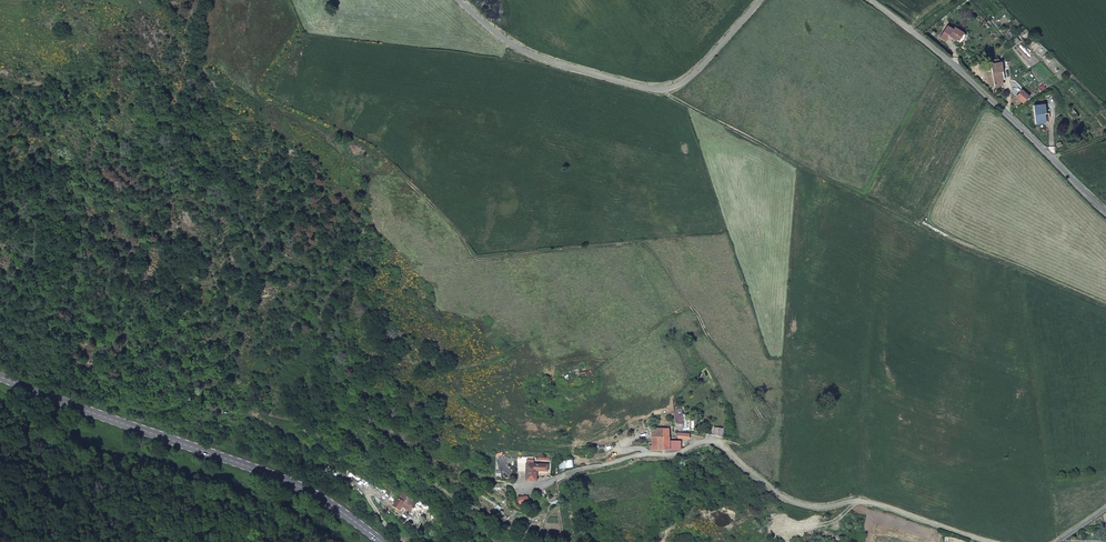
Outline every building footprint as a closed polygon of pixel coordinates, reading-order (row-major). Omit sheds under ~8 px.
[(949,36),(957,41),(962,32),(953,27),(952,29),(947,26),(939,37),(945,41),(949,36)] [(999,59),(992,60),(993,64),(989,64),(994,86),(1001,85),(999,72),(1002,71),(999,59)] [(1042,104),(1032,105),(1035,122),(1045,121),(1042,104)] [(682,420),(681,409),(673,409),(675,429),(687,429),(687,420),(682,420)] [(649,449),(657,449),(680,449),(680,442),(668,441),(668,428),(660,428),(652,427),(652,436),(652,444),(649,444),(649,449)] [(525,480),(535,480),(535,470),(547,471),(548,464),(527,463),(525,480)] [(395,501),(393,505),(399,509),(402,506),(409,511),(415,504),(407,498),(404,502),(398,497),(395,501)]
